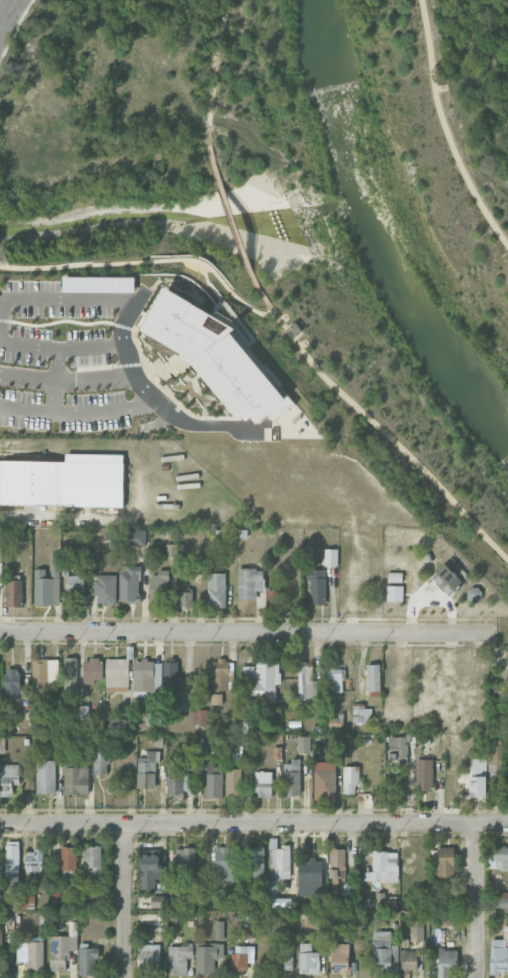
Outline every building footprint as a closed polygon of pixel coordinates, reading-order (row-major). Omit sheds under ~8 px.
[(64,291),(135,292),(135,277),(64,276),(64,291)] [(194,365),(242,422),(251,415),(261,427),(288,404),(231,336),(235,333),(169,292),(143,334),(194,365)] [(295,322),(290,325),(298,335),(302,331),(295,322)] [(124,507),(125,455),(66,454),(66,462),(0,461),(0,504),(124,507)] [(146,529),(125,530),(125,545),(146,545),(146,529)] [(176,557),(177,544),(166,543),(166,557),(176,557)] [(338,549),(325,549),(324,566),(337,566),(338,549)] [(60,555),(50,554),(49,569),(35,569),(34,605),(59,605),(60,555)] [(432,577),(449,596),(470,577),(452,558),(432,577)] [(141,566),(120,566),(119,602),(140,602),(141,566)] [(256,591),(263,591),(263,568),(237,569),(237,600),(256,600),(256,591)] [(307,581),(311,581),(311,604),(325,605),(327,570),(307,569),(307,581)] [(168,572),(150,571),(149,600),(167,601),(168,572)] [(226,573),(208,573),(207,607),(225,607),(226,573)] [(402,582),(402,573),(388,573),(388,582),(402,582)] [(117,575),(95,574),(95,596),(99,596),(99,605),(116,605),(117,575)] [(84,575),(66,575),(66,594),(84,594),(84,575)] [(6,580),(7,607),(23,606),(23,580),(6,580)] [(403,601),(403,586),(388,585),(387,601),(403,601)] [(267,605),(281,605),(281,590),(268,589),(267,605)] [(192,607),(192,592),(179,591),(179,606),(192,607)] [(77,658),(63,657),(63,693),(76,693),(77,658)] [(83,659),(84,682),(103,682),(102,658),(83,659)] [(106,692),(129,692),(129,658),(106,659),(106,692)] [(59,683),(58,659),(34,659),(34,693),(44,693),(44,684),(59,683)] [(212,691),(229,690),(228,659),(211,659),(212,691)] [(133,661),(134,697),(147,697),(147,691),(162,691),(161,660),(133,661)] [(164,661),(163,685),(182,686),(182,674),(178,674),(178,662),(164,661)] [(275,684),(280,684),(280,661),(256,662),(256,666),(242,666),(242,678),(247,678),(248,702),(276,702),(275,684)] [(367,665),(368,696),(381,696),(380,664),(367,665)] [(313,665),(298,665),(299,698),(321,698),(320,681),(313,681),(313,665)] [(343,692),(342,668),(327,668),(328,692),(343,692)] [(20,669),(5,669),(4,699),(20,699),(20,669)] [(222,705),(222,694),(211,693),(211,705),(222,705)] [(372,706),(353,705),(353,723),(371,723),(372,706)] [(86,706),(75,706),(75,718),(86,718),(86,706)] [(194,725),(208,725),(207,709),(194,709),(194,725)] [(297,752),(310,752),(311,736),(298,736),(297,752)] [(389,736),(390,761),(408,761),(408,741),(414,741),(414,736),(389,736)] [(168,768),(168,797),(190,797),(191,746),(180,746),(180,768),(168,768)] [(274,747),(273,759),(281,759),(282,747),(274,747)] [(109,751),(94,751),(94,774),(109,773),(109,751)] [(147,757),(138,757),(138,774),(157,775),(158,751),(147,751),(147,757)] [(284,764),(285,795),(301,795),(300,758),(291,759),(291,763),(284,764)] [(486,758),(471,759),(471,797),(487,797),(486,758)] [(433,759),(418,759),(417,791),(432,791),(433,759)] [(55,793),(56,760),(36,760),(36,793),(55,793)] [(315,802),(336,801),(336,762),(314,762),(315,802)] [(0,765),(0,796),(12,796),(11,784),(20,784),(19,764),(0,765)] [(222,798),(223,764),(207,764),(206,798),(222,798)] [(343,794),(355,794),(355,783),(359,783),(360,767),(343,766),(343,794)] [(65,767),(65,794),(89,794),(89,767),(65,767)] [(241,768),(226,768),(227,796),(242,795),(241,768)] [(272,798),(272,771),(255,771),(255,797),(272,798)] [(290,879),(291,846),(277,846),(278,838),(270,838),(269,889),(277,889),(277,879),(290,879)] [(6,869),(19,869),(19,841),(6,841),(6,869)] [(85,846),(86,868),(91,868),(91,876),(101,875),(101,846),(85,846)] [(489,846),(489,869),(507,869),(507,847),(489,846)] [(75,871),(76,847),(62,847),(61,870),(75,871)] [(175,847),(174,875),(194,876),(195,848),(175,847)] [(215,882),(232,882),(232,847),(216,847),(215,882)] [(264,847),(247,847),(247,878),(264,877),(264,847)] [(455,877),(454,847),(436,848),(436,878),(455,877)] [(344,878),(346,849),(330,848),(329,877),(344,878)] [(26,872),(43,872),(43,850),(26,850),(26,872)] [(142,889),(163,888),(161,850),(140,851),(142,889)] [(363,881),(398,882),(399,851),(373,851),(372,871),(364,871),(363,881)] [(300,884),(322,884),(322,858),(299,858),(300,884)] [(34,893),(19,894),(19,870),(7,871),(8,910),(34,910),(34,893)] [(494,892),(493,907),(507,907),(507,892),(494,892)] [(451,907),(431,906),(431,924),(451,925),(451,907)] [(306,927),(322,927),(322,911),(306,911),(306,927)] [(252,916),(243,916),(244,937),(253,936),(252,916)] [(224,921),(215,921),(215,939),(223,939),(224,921)] [(507,946),(507,925),(503,926),(503,939),(490,939),(491,974),(507,973),(507,953),(507,946)] [(391,931),(373,931),(372,975),(398,975),(399,945),(391,945),(391,931)] [(50,935),(51,970),(66,970),(66,958),(77,957),(77,932),(69,932),(69,935),(50,935)] [(43,941),(28,941),(28,969),(44,969),(43,941)] [(299,973),(319,974),(320,952),(312,952),(312,943),(300,943),(299,973)] [(160,944),(138,945),(139,974),(161,973),(160,944)] [(196,974),(214,975),(215,959),(223,959),(224,945),(196,944),(196,974)] [(349,974),(350,944),(329,944),(329,962),(333,962),(332,974),(349,974)] [(79,975),(97,976),(98,946),(80,945),(79,975)] [(169,945),(168,975),(187,975),(187,957),(193,957),(193,945),(169,945)] [(247,971),(247,946),(232,946),(232,971),(247,971)] [(452,977),(452,969),(457,969),(457,949),(438,949),(438,977),(447,977),(452,977)] [(402,951),(401,971),(418,971),(418,951),(402,951)] [(293,954),(279,954),(280,971),(293,971),(293,954)]
